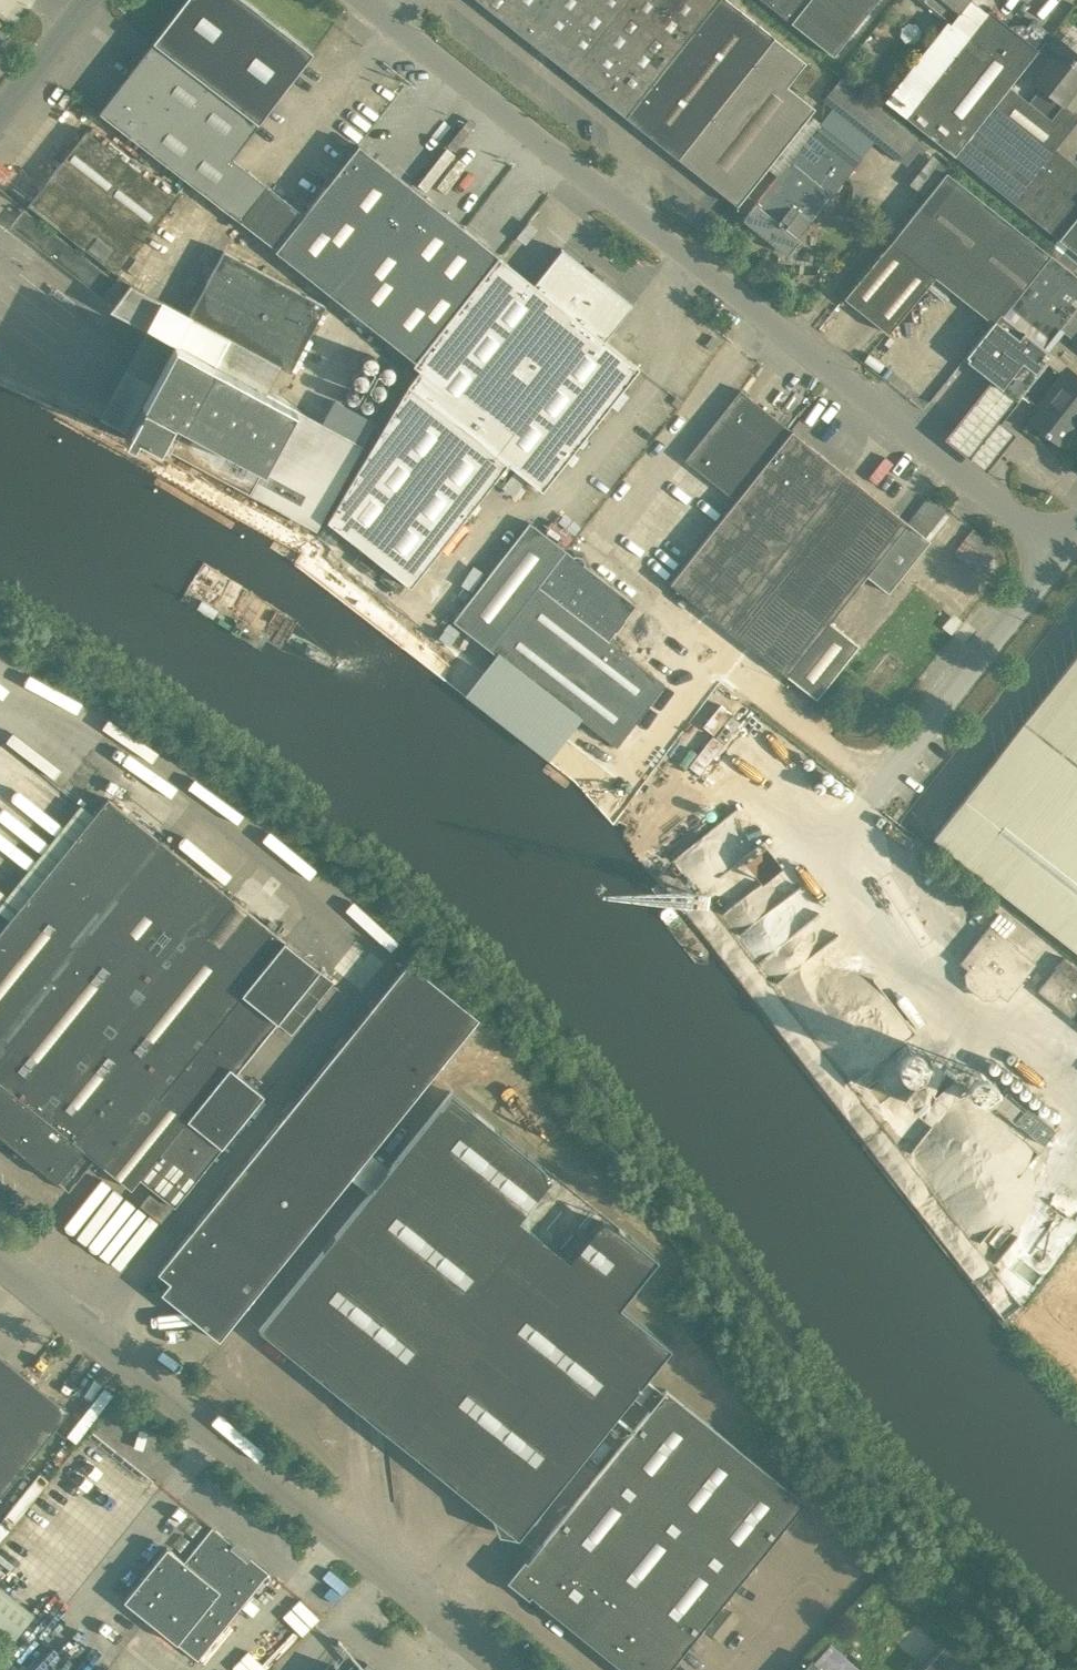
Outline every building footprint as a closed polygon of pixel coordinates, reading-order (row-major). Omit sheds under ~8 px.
[(152,43),(258,124),(313,53),(244,0),(185,0),(152,43)] [(726,0),(476,0),(730,201),(736,206),(814,108),(786,86),(805,62),(726,0)] [(831,57),(876,0),(758,0),(831,57)] [(986,12),(973,0),(968,0),(949,23),(947,21),(883,101),(953,157),(1009,87),(1050,34),(1032,19),(1019,35),(988,9),(986,12)] [(968,0),(919,0),(947,21),(949,23),(968,0)] [(1076,85),(1076,55),(1050,34),(1009,87),(1028,103),(1050,120),(1076,85)] [(152,43),(98,113),(133,140),(187,181),(241,223),(274,248),(301,212),(231,159),(258,124),(152,43)] [(819,74),(807,65),(791,86),(802,95),(819,74)] [(913,141),(840,81),(823,102),(896,162),(913,141)] [(953,157),(1057,239),(1076,214),(1076,167),(1055,149),(1067,133),(1050,120),(1028,103),(1009,87),(953,157)] [(747,215),(742,220),(786,255),(837,192),(864,159),(820,124),(747,215)] [(27,204),(114,273),(137,243),(136,242),(172,197),(142,174),(131,166),(85,130),(27,204)] [(359,145),(276,251),(416,361),(495,260),(498,257),(499,257),(500,256),(464,227),(411,186),(359,145)] [(919,161),(905,182),(922,194),(942,166),(918,149),(913,157),(919,161)] [(1002,315),(1050,255),(944,171),(843,298),(887,333),(933,276),(992,323),(1000,313),(1002,315)] [(10,215),(5,221),(10,225),(38,247),(113,306),(110,310),(149,327),(99,417),(122,429),(125,431),(123,437),(131,441),(136,433),(240,489),(243,491),(314,530),(362,445),(374,424),(334,402),(321,423),(277,398),(269,394),(283,367),(291,371),(324,308),(326,305),(225,251),(190,316),(130,284),(119,275),(115,280),(51,230),(23,209),(15,219),(10,215)] [(1057,239),(1076,255),(1076,214),(1057,239)] [(1050,255),(1002,315),(1043,347),(1060,328),(1076,342),(1076,265),(1056,248),(1050,255)] [(306,550),(304,553),(323,569),(331,559),(346,539),(408,588),(506,464),(542,491),(636,371),(639,368),(604,340),(632,305),(602,281),(604,277),(599,273),(594,269),(591,273),(561,249),(533,284),(524,277),(499,257),(498,257),(495,260),(416,361),(413,365),(420,371),(408,386),(382,429),(326,523),(327,524),(312,543),(306,550)] [(1000,313),(992,323),(965,356),(1018,397),(1052,354),(1043,347),(1002,315),(1000,313)] [(1071,369),(1029,422),(1046,436),(1048,434),(1059,443),(1076,420),(1076,374),(1071,369)] [(1019,398),(992,376),(942,438),(985,472),(1015,434),(1000,422),(1019,398)] [(669,583),(787,676),(829,622),(866,575),(907,523),(866,490),(850,477),(833,464),(789,429),(740,390),(737,393),(682,460),(734,501),(669,583)] [(907,523),(928,539),(947,515),(944,512),(927,498),(907,523)] [(529,522),(452,620),(616,747),(664,684),(608,640),(635,604),(564,549),(529,522)] [(907,523),(866,575),(887,592),(929,540),(928,539),(907,523)] [(952,549),(975,569),(993,549),(970,529),(952,549)] [(829,622),(787,676),(815,699),(858,644),(829,622)] [(933,837),(1076,951),(1076,653),(933,837)] [(68,1191),(94,1159),(130,1189),(139,1178),(173,1206),(264,1095),(236,1072),(320,970),(270,929),(286,909),(250,880),(234,900),(108,798),(94,815),(82,806),(0,907),(0,912),(9,919),(0,931),(0,1136),(68,1191)] [(749,881),(772,868),(759,846),(736,859),(749,881)] [(966,970),(968,972),(966,975),(967,985),(983,997),(992,995),(995,992),(997,994),(1006,983),(1014,989),(1035,963),(987,926),(967,952),(975,958),(966,970)] [(1037,992),(1076,1023),(1076,970),(1063,959),(1037,992)] [(478,1018),(408,961),(157,1272),(177,1288),(179,1307),(198,1305),(200,1325),(218,1340),(478,1018)] [(516,1536),(632,1395),(647,1375),(670,1347),(619,1306),(658,1259),(449,1091),(258,1329),(491,1516),(498,1533),(516,1536)] [(159,1202),(148,1193),(139,1205),(160,1221),(171,1207),(161,1199),(159,1202)] [(68,1411),(0,1356),(0,1495),(68,1411)] [(647,1375),(632,1395),(650,1409),(527,1561),(523,1558),(506,1580),(528,1598),(530,1594),(624,1669),(667,1669),(803,1501),(735,1446),(647,1375)] [(166,1547),(122,1600),(197,1661),(268,1572),(211,1526),(183,1561),(166,1547)] [(0,1657),(31,1618),(0,1593),(0,1656),(0,1657)] [(943,1644),(919,1669),(973,1669),(943,1644)] [(811,1659),(801,1669),(823,1669),(811,1659)]
